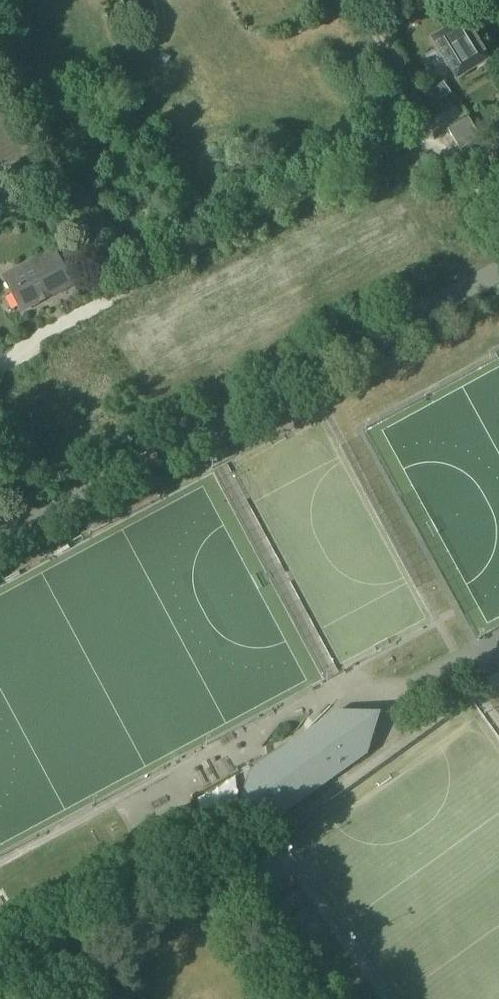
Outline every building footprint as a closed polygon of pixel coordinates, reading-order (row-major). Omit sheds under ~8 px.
[(457,78),(490,58),(465,18),(432,38),(457,78)] [(451,93),(444,82),(431,91),(438,102),(451,93)] [(50,252),(2,277),(19,310),(67,285),(50,252)] [(456,671),(462,684),(472,679),(466,667),(465,666),(465,667),(456,671)] [(302,749),(295,743),(252,774),(245,796),(247,807),(251,810),(256,811),(280,812),(365,752),(372,729),(373,724),(371,719),(366,715),(361,714),(337,713),(302,749)] [(72,972),(64,961),(52,969),(60,980),(72,972)]
